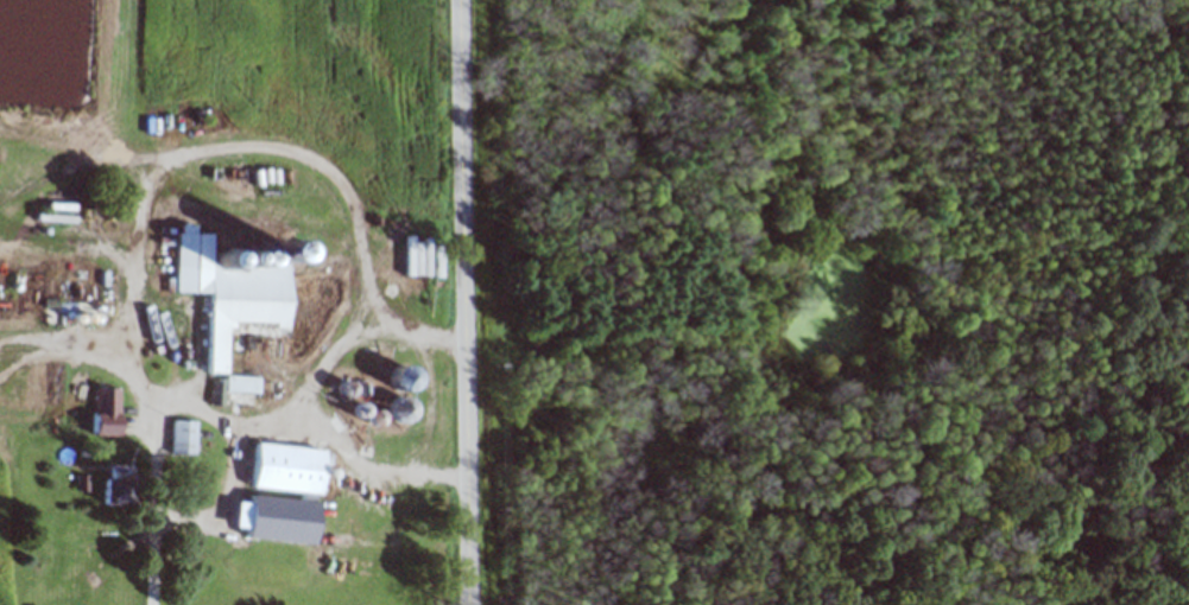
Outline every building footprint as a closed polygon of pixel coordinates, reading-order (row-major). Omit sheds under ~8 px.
[(286,325),(290,243),(270,242),(270,254),(236,252),(236,254),(210,253),(211,235),(194,234),(194,226),(178,225),(175,291),(209,293),(205,372),(225,373),(228,322),(286,325)] [(414,377),(402,366),(389,381),(402,391),(414,377)] [(223,406),(225,392),(258,394),(259,378),(226,375),(226,379),(212,377),(210,405),(223,406)] [(117,435),(117,388),(93,388),(93,435),(117,435)] [(195,420),(172,420),(172,454),(195,454),(195,420)] [(313,545),(322,451),(289,447),(290,436),(274,434),(273,444),(256,443),(252,487),(302,493),(301,500),(250,494),(246,538),(313,545)] [(104,505),(130,505),(130,465),(104,465),(104,505)]
